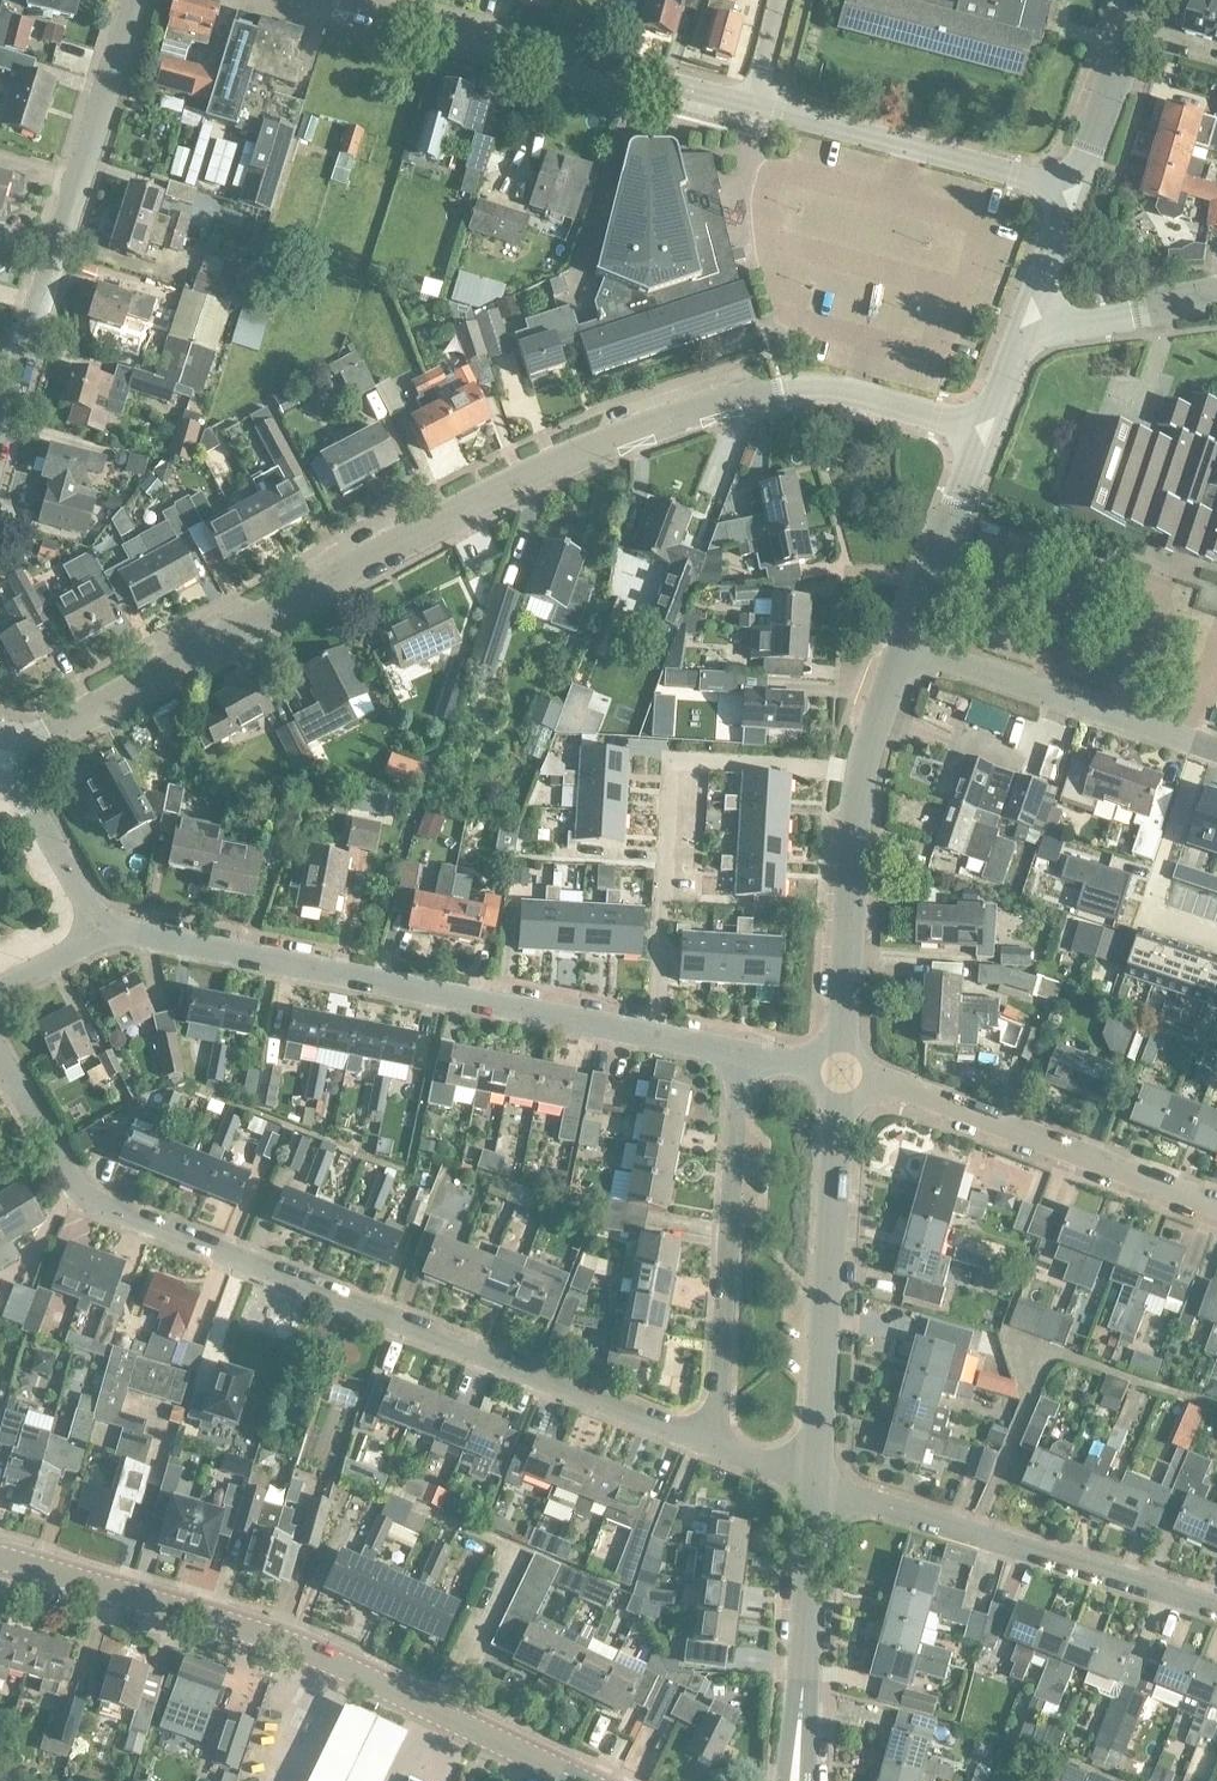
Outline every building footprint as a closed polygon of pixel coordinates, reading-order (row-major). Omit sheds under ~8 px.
[(27,8),(72,20),(77,1),(78,1),(78,0),(29,0),(27,8)] [(163,42),(188,48),(190,41),(205,45),(210,30),(211,30),(218,5),(197,0),(174,0),(163,42)] [(514,1),(544,9),(546,0),(514,0),(514,1)] [(640,26),(655,30),(655,34),(669,38),(669,34),(673,35),(682,0),(698,4),(699,0),(647,0),(640,26)] [(702,51),(716,55),(715,59),(727,62),(728,58),(731,59),(740,23),(729,20),(732,6),(710,0),(709,0),(705,15),(712,17),(702,51)] [(839,28),(1019,76),(1029,40),(1038,42),(1044,21),(1049,3),(1051,4),(1052,0),(960,0),(958,8),(926,0),(847,0),(839,28)] [(1183,32),(1207,39),(1216,34),(1216,35),(1216,0),(1192,0),(1183,32)] [(252,105),(266,110),(268,110),(274,90),(265,87),(267,79),(294,87),(300,67),(291,64),(301,32),(237,12),(204,119),(244,131),(252,105)] [(5,47),(25,52),(33,21),(13,16),(5,47)] [(47,24),(43,40),(62,44),(66,29),(47,24)] [(17,77),(2,125),(37,136),(54,82),(36,76),(40,63),(0,51),(0,72),(17,77)] [(163,58),(156,87),(206,101),(215,72),(163,58)] [(65,61),(58,80),(83,89),(90,70),(65,61)] [(481,136),(491,101),(470,95),(471,92),(441,83),(432,114),(428,113),(416,156),(437,162),(447,125),(460,129),(476,133),(466,169),(484,174),(495,139),(481,136)] [(257,135),(266,110),(252,105),(244,131),(257,135)] [(1161,136),(1195,146),(1216,152),(1216,138),(1199,132),(1204,116),(1169,106),(1161,136)] [(200,130),(204,113),(185,107),(185,110),(181,123),(181,124),(200,130)] [(303,113),(295,138),(311,144),(319,119),(303,113)] [(239,201),(270,210),(296,123),(265,114),(239,201)] [(338,152),(340,153),(355,158),(365,129),(348,123),(338,152)] [(1152,165),(1213,184),(1214,184),(1216,173),(1216,170),(1190,162),(1195,146),(1161,136),(1152,165)] [(527,331),(514,336),(528,379),(564,368),(558,350),(581,343),(591,376),(754,323),(741,284),(739,285),(725,227),(727,226),(725,217),(723,218),(717,193),(720,192),(711,157),(677,157),(677,154),(676,152),(674,149),(672,146),(670,145),(666,144),(636,143),(633,144),(630,146),(628,148),(626,151),(595,276),(604,280),(594,304),(597,316),(594,317),(595,321),(575,327),(531,343),(527,331)] [(185,179),(192,152),(178,148),(171,176),(185,179)] [(412,154),(403,152),(401,162),(409,164),(412,154)] [(355,158),(340,153),(331,181),(346,186),(356,158),(355,158)] [(548,157),(533,205),(572,218),(588,170),(548,157)] [(1152,165),(1143,195),(1159,200),(1156,211),(1161,218),(1175,222),(1183,218),(1189,197),(1211,204),(1207,229),(1216,230),(1216,185),(1214,184),(1213,184),(1152,165)] [(9,179),(0,177),(0,211),(9,179)] [(170,182),(165,197),(192,206),(197,190),(170,182)] [(122,219),(184,239),(189,221),(171,215),(169,221),(155,217),(161,198),(132,189),(122,219)] [(520,248),(525,232),(528,217),(478,201),(473,216),(468,231),(520,248)] [(184,239),(122,219),(112,251),(141,260),(147,243),(179,253),(184,239)] [(1205,262),(1207,246),(1196,244),(1184,249),(1184,251),(1170,251),(1170,261),(1185,261),(1185,262),(1205,262)] [(231,302),(243,266),(224,260),(218,281),(199,275),(193,293),(202,295),(231,302)] [(231,302),(242,306),(257,311),(269,275),(243,266),(231,302)] [(488,308),(496,304),(501,302),(506,285),(458,271),(451,297),(488,308)] [(552,291),(565,287),(563,278),(549,282),(552,291)] [(439,299),(443,284),(424,279),(420,294),(439,299)] [(202,295),(193,293),(184,290),(156,379),(175,386),(201,395),(231,302),(202,295)] [(98,292),(90,319),(122,330),(125,321),(148,329),(156,302),(129,294),(127,301),(98,292)] [(514,297),(502,301),(496,304),(501,321),(520,316),(514,297)] [(422,298),(420,313),(442,316),(444,301),(422,298)] [(456,327),(474,323),(471,310),(449,303),(456,327)] [(496,304),(488,308),(476,313),(489,359),(510,353),(496,304)] [(270,315),(257,311),(242,306),(231,342),(259,351),(270,315)] [(474,323),(456,327),(466,360),(485,355),(474,323)] [(375,388),(366,372),(361,361),(340,372),(354,398),(375,388)] [(366,372),(375,388),(380,399),(389,416),(404,408),(381,364),(366,372)] [(473,428),(488,421),(475,396),(480,394),(467,367),(453,375),(463,393),(455,397),(448,384),(447,385),(438,369),(425,376),(457,437),(458,436),(461,441),(476,433),(473,428)] [(75,369),(64,405),(76,408),(71,424),(101,433),(107,414),(92,409),(96,398),(111,402),(117,382),(102,378),(102,377),(75,369)] [(156,379),(133,371),(128,388),(130,389),(130,390),(169,403),(175,386),(156,379)] [(457,437),(425,376),(411,383),(420,399),(416,400),(423,415),(412,421),(428,452),(457,437)] [(1060,507),(1125,529),(1126,524),(1163,536),(1165,533),(1178,538),(1174,551),(1212,564),(1214,559),(1216,560),(1216,402),(1191,393),(1186,406),(1166,400),(1157,426),(1170,430),(1166,442),(1090,416),(1082,441),(1087,443),(1074,480),(1070,479),(1060,507)] [(129,401),(126,414),(170,424),(173,410),(129,401)] [(257,433),(273,424),(265,410),(249,419),(257,433)] [(181,423),(171,458),(190,463),(199,428),(196,427),(199,418),(186,415),(184,424),(181,423)] [(262,477),(252,483),(280,536),(308,520),(290,487),(304,479),(273,424),(257,433),(256,433),(277,472),(264,480),(262,477)] [(380,432),(327,462),(345,495),(399,466),(380,432)] [(52,483),(76,490),(79,490),(85,471),(102,476),(106,461),(70,451),(69,455),(51,449),(43,480),(52,483)] [(721,549),(738,545),(803,532),(800,517),(802,517),(800,505),(797,506),(794,487),(797,486),(795,474),(778,477),(780,485),(759,489),(765,516),(717,526),(708,551),(721,549)] [(76,490),(52,483),(40,525),(84,539),(95,502),(75,496),(76,490)] [(280,536),(252,483),(251,483),(261,502),(235,516),(253,551),(280,536)] [(180,517),(187,529),(213,515),(200,491),(189,497),(188,495),(172,503),(175,508),(176,511),(180,517)] [(122,500),(109,497),(106,509),(119,512),(122,500)] [(649,501),(629,553),(633,555),(634,558),(642,561),(646,559),(667,567),(647,621),(676,632),(703,559),(689,553),(687,560),(673,555),(688,516),(649,501)] [(132,530),(121,511),(111,522),(120,537),(132,530)] [(180,517),(176,511),(163,518),(166,523),(147,533),(160,556),(150,562),(161,580),(168,595),(196,579),(173,540),(188,533),(188,532),(187,529),(180,517)] [(253,551),(235,516),(207,532),(226,566),(253,551)] [(806,548),(803,532),(738,545),(740,557),(756,554),(759,571),(766,570),(768,585),(796,583),(798,583),(798,582),(802,581),(798,565),(809,563),(808,559),(811,559),(808,547),(806,548)] [(43,539),(40,550),(55,553),(57,542),(43,539)] [(576,579),(585,555),(545,541),(525,597),(557,609),(552,622),(575,630),(592,584),(576,579)] [(77,590),(55,601),(77,642),(115,622),(104,602),(116,595),(107,578),(120,572),(106,546),(65,568),(77,590)] [(161,580),(150,562),(120,579),(139,612),(168,595),(161,580)] [(722,564),(703,564),(703,585),(721,586),(722,564)] [(2,640),(19,673),(47,659),(39,643),(41,641),(35,629),(36,628),(50,621),(43,609),(41,610),(30,589),(21,572),(9,578),(21,599),(7,605),(12,615),(14,620),(0,627),(0,636),(2,640)] [(499,576),(473,655),(497,663),(523,583),(499,576)] [(769,600),(755,601),(754,617),(740,616),(739,628),(751,628),(804,631),(805,616),(808,616),(809,604),(806,604),(806,600),(795,600),(796,583),(768,585),(769,600)] [(604,658),(625,601),(609,595),(588,652),(604,658)] [(686,608),(680,624),(697,625),(700,625),(701,608),(686,608)] [(437,610),(379,638),(395,672),(415,663),(416,665),(434,657),(436,659),(456,650),(437,610)] [(697,625),(680,624),(663,671),(665,671),(680,672),(685,633),(696,634),(697,625)] [(751,628),(750,640),(749,659),(767,660),(766,675),(792,676),(793,662),(803,662),(803,659),(806,659),(806,647),(804,647),(804,631),(751,628)] [(305,670),(322,702),(293,717),(295,722),(308,747),(357,722),(348,703),(364,694),(341,650),(305,670)] [(460,695),(470,665),(470,663),(453,657),(442,690),(460,695)] [(735,675),(680,672),(665,671),(664,684),(700,686),(700,690),(734,692),(735,675)] [(218,718),(197,730),(210,752),(269,718),(249,683),(210,705),(218,718)] [(801,697),(745,692),(742,728),(798,732),(799,716),(803,716),(806,713),(807,704),(804,701),(801,700),(801,697)] [(1010,711),(960,695),(953,716),(1003,732),(1010,711)] [(563,708),(537,698),(528,723),(554,732),(563,708)] [(176,700),(150,714),(163,739),(178,732),(170,716),(181,711),(176,700)] [(317,766),(306,747),(294,724),(275,735),(298,777),(317,766)] [(393,754),(385,775),(425,789),(432,769),(393,754)] [(577,777),(625,780),(626,756),(579,754),(577,777)] [(1114,806),(1127,767),(1099,758),(1096,767),(1075,760),(1062,801),(1090,811),(1094,799),(1114,806)] [(951,802),(977,811),(977,810),(1019,825),(1044,833),(1056,797),(1046,794),(1048,787),(1019,777),(966,759),(951,802)] [(156,822),(122,763),(121,761),(82,783),(85,789),(101,818),(97,820),(109,843),(114,840),(116,844),(156,822)] [(1162,779),(1127,767),(1114,806),(1135,813),(1131,824),(1159,834),(1173,793),(1159,788),(1162,779)] [(724,798),(724,803),(788,807),(790,777),(742,774),(741,799),(724,798)] [(625,780),(577,777),(562,776),(561,790),(576,791),(575,808),(623,811),(625,780)] [(357,790),(354,811),(383,815),(386,795),(357,790)] [(1214,794),(1214,796),(1208,794),(1201,815),(1191,844),(1216,853),(1216,795),(1214,794)] [(977,811),(951,802),(936,848),(974,861),(974,860),(986,865),(980,880),(1000,887),(1014,847),(995,841),(998,832),(973,823),(977,811)] [(788,807),(724,803),(724,813),(739,813),(738,834),(786,837),(788,807)] [(540,816),(566,817),(567,805),(540,804),(540,816)] [(623,811),(575,808),(574,836),(564,836),(564,851),(572,851),(573,845),(621,848),(623,811)] [(445,819),(425,812),(416,836),(430,841),(434,832),(440,834),(445,819)] [(283,813),(267,854),(283,860),(298,816),(283,813)] [(381,824),(352,819),(346,847),(375,853),(381,824)] [(1039,847),(1044,833),(1019,825),(1014,839),(1039,847)] [(210,884),(216,850),(219,836),(174,827),(165,875),(210,884)] [(537,841),(549,842),(550,831),(537,831),(537,841)] [(786,837),(738,834),(737,858),(721,858),(721,864),(784,867),(786,837)] [(1065,842),(1058,840),(1045,836),(1038,858),(1052,862),(1058,864),(1065,842)] [(216,850),(210,884),(207,898),(248,906),(257,858),(216,850)] [(1133,873),(1064,853),(1050,898),(1119,920),(1133,873)] [(306,855),(294,914),(330,921),(334,901),(333,901),(334,892),(340,893),(346,863),(306,855)] [(1025,862),(1015,883),(1032,891),(1042,870),(1025,862)] [(784,867),(721,864),(720,874),(736,874),(735,896),(782,899),(784,867)] [(597,891),(606,892),(606,891),(613,891),(615,868),(615,867),(599,866),(599,867),(597,891)] [(529,870),(514,870),(512,884),(528,885),(529,870)] [(1207,891),(1212,876),(1202,873),(1197,888),(1207,891)] [(471,880),(456,876),(453,889),(468,892),(471,880)] [(963,891),(963,901),(978,902),(978,891),(963,891)] [(554,957),(557,910),(558,893),(543,892),(542,909),(518,908),(515,955),(554,957)] [(603,896),(602,913),(600,960),(638,962),(641,914),(617,913),(618,896),(603,896)] [(439,942),(445,908),(411,901),(404,936),(439,942)] [(920,907),(917,942),(956,945),(977,947),(977,956),(995,957),(998,907),(959,904),(959,909),(920,907)] [(480,914),(445,908),(439,942),(474,949),(480,914)] [(557,910),(554,957),(600,960),(602,913),(557,910)] [(1081,923),(1073,951),(1118,965),(1127,936),(1081,923)] [(735,942),(713,941),(711,984),(744,986),(747,924),(736,924),(735,942)] [(747,924),(744,986),(777,988),(780,940),(752,938),(752,925),(747,924)] [(711,984),(713,941),(691,940),(691,931),(675,930),(675,939),(682,940),(679,982),(711,984)] [(1168,941),(1140,932),(1125,977),(1152,987),(1168,941)] [(1152,987),(1178,995),(1194,948),(1193,950),(1168,941),(1152,987)] [(1204,1004),(1216,966),(1216,956),(1194,948),(1178,995),(1204,1004)] [(1033,951),(1002,949),(1001,965),(1032,967),(1033,951)] [(1033,996),(1039,977),(1015,968),(979,966),(978,985),(999,986),(1033,996)] [(1204,1004),(1216,1008),(1216,966),(1204,1004)] [(925,1012),(1003,1017),(1004,1006),(981,1005),(981,1000),(961,998),(962,982),(928,980),(925,1012)] [(130,981),(97,998),(111,1024),(126,1017),(133,1030),(151,1021),(130,981)] [(1118,999),(1127,1002),(1131,989),(1122,986),(1118,999)] [(1068,997),(1061,1003),(1066,1008),(1073,1002),(1068,997)] [(215,1035),(221,1004),(190,998),(183,1029),(215,1035)] [(1161,1016),(1170,1019),(1175,1006),(1166,1003),(1162,1014),(1161,1016)] [(221,1004),(215,1035),(245,1042),(252,1010),(221,1004)] [(1184,1009),(1175,1006),(1170,1019),(1180,1022),(1184,1009)] [(70,1011),(36,1028),(52,1060),(56,1059),(63,1073),(92,1056),(85,1044),(86,1043),(70,1011)] [(169,1012),(151,1016),(156,1037),(152,1038),(162,1079),(184,1074),(169,1012)] [(1003,1017),(925,1012),(923,1045),(958,1047),(959,1030),(979,1032),(979,1027),(1002,1028),(1003,1017)] [(319,1056),(325,1024),(290,1018),(284,1049),(285,1050),(283,1062),(299,1065),(301,1053),(319,1056)] [(325,1024),(319,1056),(347,1062),(353,1030),(325,1024)] [(1135,1063),(1145,1032),(1131,1027),(1121,1057),(1120,1058),(1135,1063)] [(1029,1064),(1041,1034),(1025,1028),(1013,1057),(1029,1064)] [(353,1030),(347,1062),(345,1074),(359,1076),(361,1064),(378,1068),(385,1036),(353,1030)] [(385,1036),(378,1068),(369,1113),(383,1116),(392,1071),(408,1074),(414,1042),(385,1036)] [(1060,1043),(1046,1078),(1105,1102),(1119,1068),(1060,1043)] [(228,1049),(213,1045),(205,1080),(221,1083),(228,1049)] [(1154,1065),(1159,1051),(1147,1046),(1142,1060),(1154,1065)] [(111,1052),(97,1059),(108,1081),(122,1074),(111,1052)] [(473,1097),(480,1062),(478,1062),(479,1058),(464,1055),(463,1058),(450,1056),(447,1070),(433,1067),(426,1102),(451,1107),(454,1094),(473,1097)] [(480,1062),(473,1097),(470,1109),(486,1112),(488,1100),(503,1103),(510,1068),(509,1067),(509,1064),(494,1061),(493,1064),(480,1062)] [(311,1065),(304,1100),(320,1103),(327,1068),(311,1065)] [(510,1068),(503,1103),(533,1109),(540,1073),(538,1073),(539,1069),(523,1066),(522,1070),(510,1068)] [(277,1069),(263,1067),(255,1107),(272,1110),(280,1072),(277,1069)] [(1210,1089),(1216,1072),(1206,1068),(1200,1085),(1210,1089)] [(553,1075),(540,1073),(533,1109),(562,1115),(560,1129),(574,1131),(581,1095),(568,1092),(571,1079),(568,1078),(568,1075),(553,1072),(553,1075)] [(591,1073),(584,1112),(599,1114),(606,1076),(591,1073)] [(649,1084),(643,1115),(681,1122),(683,1109),(688,1110),(691,1095),(686,1094),(687,1092),(649,1084)] [(1162,1133),(1175,1100),(1146,1089),(1134,1122),(1162,1133)] [(147,1176),(158,1146),(178,1099),(165,1094),(144,1140),(129,1134),(117,1164),(147,1176)] [(1202,1110),(1175,1100),(1162,1133),(1190,1143),(1202,1110)] [(475,1125),(476,1112),(456,1110),(454,1123),(475,1125)] [(1190,1143),(1216,1153),(1216,1116),(1202,1110),(1190,1143)] [(220,1152),(233,1118),(225,1115),(211,1148),(220,1152)] [(643,1115),(637,1144),(675,1152),(678,1139),(682,1140),(685,1124),(681,1123),(681,1122),(643,1115)] [(241,1121),(233,1118),(220,1152),(223,1153),(228,1155),(241,1121)] [(581,1134),(598,1137),(600,1125),(583,1122),(581,1134)] [(265,1132),(255,1155),(269,1161),(279,1138),(265,1132)] [(86,1134),(73,1140),(80,1153),(92,1147),(86,1134)] [(598,1137),(581,1134),(578,1145),(596,1148),(598,1137)] [(293,1135),(281,1167),(298,1173),(310,1142),(293,1135)] [(420,1140),(418,1150),(437,1154),(439,1144),(420,1140)] [(332,1156),(336,1147),(324,1143),(320,1151),(332,1156)] [(637,1144),(632,1174),(669,1182),(672,1168),(677,1169),(680,1154),(675,1153),(675,1152),(637,1144)] [(187,1157),(158,1146),(147,1176),(176,1187),(187,1157)] [(187,1157),(176,1187),(206,1199),(217,1169),(223,1153),(220,1152),(211,1148),(204,1164),(187,1157)] [(491,1156),(492,1154),(482,1150),(476,1168),(486,1172),(491,1156)] [(305,1184),(318,1189),(331,1156),(318,1151),(305,1184)] [(506,1159),(492,1154),(491,1156),(486,1172),(500,1177),(506,1159)] [(930,1161),(922,1190),(957,1200),(965,1171),(930,1161)] [(247,1181),(217,1169),(206,1199),(235,1211),(247,1181)] [(484,1173),(480,1185),(498,1191),(503,1179),(484,1173)] [(604,1200),(601,1214),(646,1223),(648,1209),(664,1212),(666,1198),(671,1199),(674,1184),(669,1183),(669,1182),(632,1174),(626,1204),(604,1200)] [(381,1213),(393,1180),(378,1175),(366,1207),(381,1213)] [(511,1187),(506,1202),(528,1210),(534,1194),(511,1187)] [(19,1262),(10,1245),(43,1225),(37,1215),(36,1217),(18,1188),(0,1199),(0,1273),(19,1262)] [(922,1190),(914,1219),(949,1228),(952,1216),(965,1220),(966,1216),(983,1221),(987,1208),(969,1204),(957,1200),(922,1190)] [(972,1192),(969,1204),(987,1208),(990,1197),(972,1192)] [(300,1237),(312,1206),(282,1194),(270,1225),(300,1237)] [(413,1201),(405,1223),(418,1228),(425,1206),(413,1201)] [(1024,1203),(1014,1230),(1042,1240),(1052,1213),(1024,1203)] [(312,1206),(300,1237),(329,1248),(341,1218),(312,1206)] [(1084,1268),(1089,1256),(1102,1222),(1074,1212),(1061,1245),(1055,1260),(1070,1266),(1065,1281),(1067,1282),(1078,1286),(1084,1268)] [(646,1223),(601,1214),(599,1229),(642,1237),(637,1267),(672,1274),(672,1272),(677,1273),(680,1258),(675,1257),(678,1243),(643,1237),(646,1223)] [(370,1229),(341,1218),(329,1248),(358,1259),(370,1229)] [(949,1228),(914,1219),(906,1247),(941,1257),(949,1228)] [(449,1291),(463,1256),(434,1245),(442,1227),(428,1221),(412,1260),(426,1265),(420,1279),(422,1280),(421,1283),(434,1288),(435,1285),(449,1291)] [(1117,1266),(1129,1233),(1102,1222),(1089,1256),(1084,1268),(1078,1286),(1089,1290),(1093,1292),(1105,1262),(1117,1266)] [(399,1241),(370,1229),(358,1259),(387,1271),(399,1241)] [(1144,1276),(1157,1243),(1129,1233),(1117,1266),(1111,1281),(1125,1286),(1125,1285),(1139,1290),(1144,1277),(1144,1276)] [(1185,1254),(1157,1243),(1144,1276),(1144,1277),(1139,1290),(1139,1292),(1123,1334),(1135,1338),(1145,1311),(1151,1295),(1166,1301),(1168,1297),(1186,1305),(1190,1295),(1195,1283),(1200,1270),(1182,1263),(1185,1254)] [(70,1244),(53,1289),(56,1290),(80,1299),(81,1299),(96,1254),(70,1244)] [(941,1257),(906,1247),(898,1276),(908,1279),(903,1298),(941,1308),(946,1290),(932,1286),(941,1257)] [(953,1260),(970,1265),(983,1269),(986,1257),(956,1249),(953,1260)] [(96,1254),(81,1299),(90,1302),(108,1309),(117,1284),(124,1264),(96,1254)] [(463,1256),(449,1291),(448,1294),(462,1300),(464,1296),(477,1301),(491,1267),(463,1256)] [(520,1278),(505,1313),(506,1313),(505,1316),(520,1322),(521,1319),(534,1324),(535,1322),(549,1328),(573,1268),(559,1263),(548,1290),(520,1278)] [(579,1266),(573,1282),(587,1288),(586,1291),(588,1291),(596,1273),(579,1266)] [(491,1267),(477,1301),(476,1305),(492,1311),(493,1308),(505,1313),(520,1278),(491,1267)] [(672,1274),(637,1267),(631,1297),(666,1304),(667,1302),(671,1303),(674,1288),(670,1287),(672,1274)] [(1014,1279),(1000,1275),(993,1292),(1008,1296),(1014,1279)] [(113,1349),(111,1353),(168,1368),(180,1331),(184,1333),(195,1301),(169,1292),(171,1286),(152,1280),(142,1310),(160,1317),(158,1322),(164,1324),(157,1342),(151,1339),(147,1347),(134,1342),(130,1354),(113,1349)] [(587,1288),(573,1282),(569,1289),(586,1296),(588,1291),(586,1291),(587,1288)] [(1125,1286),(1109,1329),(1123,1334),(1139,1292),(1139,1290),(1125,1285),(1125,1286)] [(1182,1316),(1179,1324),(1178,1327),(1191,1332),(1197,1317),(1202,1319),(1216,1324),(1205,1352),(1216,1357),(1216,1286),(1214,1285),(1213,1289),(1204,1312),(1186,1305),(1182,1316)] [(29,1315),(23,1329),(22,1333),(38,1338),(55,1295),(52,1294),(39,1289),(29,1315)] [(666,1304),(631,1297),(625,1327),(661,1334),(661,1332),(666,1333),(669,1317),(664,1316),(666,1304)] [(80,1299),(76,1309),(87,1313),(90,1302),(81,1299),(80,1299)] [(1024,1331),(1034,1304),(1020,1299),(1010,1326),(1024,1331)] [(565,1301),(553,1329),(568,1335),(580,1307),(565,1301)] [(1034,1304),(1024,1331),(1038,1336),(1048,1309),(1034,1304)] [(1048,1309),(1038,1336),(1051,1341),(1061,1314),(1048,1309)] [(122,1320),(106,1314),(94,1347),(110,1352),(122,1320)] [(1075,1320),(1061,1314),(1051,1341),(1065,1346),(1075,1320)] [(959,1383),(961,1384),(974,1333),(931,1321),(925,1343),(919,1341),(912,1370),(946,1380),(959,1383)] [(661,1334),(625,1327),(607,1325),(604,1336),(612,1337),(606,1367),(638,1374),(640,1361),(655,1364),(655,1361),(660,1362),(663,1347),(658,1346),(661,1334)] [(1131,1367),(1158,1376),(1163,1361),(1137,1351),(1131,1367)] [(94,1416),(93,1419),(123,1429),(146,1436),(150,1423),(120,1415),(127,1392),(180,1408),(190,1375),(168,1369),(168,1368),(111,1353),(108,1364),(105,1376),(101,1390),(99,1399),(94,1416)] [(912,1370),(904,1399),(938,1408),(943,1393),(956,1396),(956,1394),(959,1383),(946,1380),(912,1370)] [(248,1381),(216,1371),(207,1398),(193,1393),(184,1422),(198,1426),(196,1432),(208,1436),(213,1422),(232,1429),(248,1381)] [(1130,1385),(1108,1376),(1101,1394),(1105,1396),(1122,1403),(1130,1385)] [(959,1383),(956,1394),(973,1399),(976,1388),(975,1388),(961,1384),(959,1383)] [(406,1432),(419,1400),(417,1399),(418,1395),(404,1389),(403,1393),(390,1388),(389,1389),(376,1384),(359,1427),(373,1433),(377,1421),(406,1432)] [(1035,1412),(1021,1448),(1035,1453),(1050,1419),(1055,1421),(1061,1406),(1042,1398),(1035,1412)] [(904,1399),(896,1427),(950,1442),(953,1432),(947,1430),(952,1412),(938,1408),(904,1399)] [(419,1400),(406,1432),(434,1444),(448,1410),(445,1410),(447,1406),(433,1400),(431,1404),(419,1400)] [(184,1411),(173,1407),(169,1420),(180,1424),(184,1411)] [(458,1414),(448,1410),(434,1444),(463,1455),(476,1421),(474,1421),(475,1417),(459,1411),(458,1414)] [(51,1443),(47,1442),(46,1447),(20,1439),(25,1418),(5,1412),(0,1431),(0,1446),(13,1449),(2,1488),(13,1492),(9,1506),(30,1512),(45,1458),(47,1459),(51,1443)] [(45,1458),(30,1512),(48,1517),(61,1471),(77,1475),(92,1420),(93,1421),(93,1419),(94,1416),(75,1412),(66,1443),(64,1442),(62,1446),(51,1443),(47,1459),(45,1458)] [(489,1427),(476,1421),(463,1455),(492,1466),(487,1478),(501,1483),(513,1450),(499,1445),(506,1428),(491,1423),(489,1427)] [(1002,1447),(1008,1430),(994,1425),(988,1442),(1002,1447)] [(950,1442),(896,1427),(888,1456),(922,1466),(927,1450),(936,1452),(935,1455),(970,1465),(974,1449),(950,1442)] [(1094,1476),(1080,1509),(1107,1520),(1121,1488),(1106,1481),(1127,1432),(1115,1427),(1107,1446),(1094,1476)] [(146,1436),(123,1429),(113,1463),(121,1466),(113,1495),(86,1487),(80,1508),(93,1512),(89,1528),(119,1537),(124,1519),(128,1520),(133,1502),(138,1504),(149,1469),(146,1468),(155,1438),(146,1436)] [(1067,1465),(1054,1497),(1080,1509),(1094,1476),(1107,1446),(1095,1441),(1082,1471),(1067,1465)] [(172,1456),(180,1458),(184,1445),(175,1443),(172,1456)] [(535,1445),(531,1457),(523,1478),(551,1489),(563,1456),(562,1456),(564,1452),(550,1446),(548,1450),(535,1445)] [(1054,1497),(1067,1465),(1073,1452),(1062,1448),(1057,1449),(1052,1452),(1050,1457),(1040,1453),(1026,1485),(1054,1497)] [(974,1449),(970,1465),(966,1476),(988,1485),(998,1458),(978,1450),(974,1449)] [(192,1492),(199,1453),(183,1450),(175,1489),(192,1492)] [(1173,1493),(1189,1454),(1179,1450),(1162,1489),(1173,1493)] [(523,1478),(531,1457),(517,1452),(504,1485),(518,1490),(523,1478)] [(1189,1454),(1173,1493),(1171,1497),(1186,1503),(1188,1498),(1204,1504),(1210,1490),(1191,1482),(1201,1459),(1189,1454)] [(576,1461),(563,1456),(551,1489),(579,1500),(591,1468),(590,1467),(592,1463),(578,1458),(576,1461)] [(354,1482),(360,1466),(345,1460),(341,1477),(354,1482)] [(272,1487),(276,1474),(259,1468),(254,1481),(272,1487)] [(591,1468),(579,1500),(572,1516),(588,1522),(594,1506),(607,1511),(620,1478),(618,1477),(619,1473),(606,1468),(604,1473),(591,1468)] [(413,1498),(419,1482),(408,1477),(401,1493),(413,1498)] [(323,1501),(330,1503),(332,1504),(339,1480),(330,1478),(323,1501)] [(632,1483),(620,1478),(607,1511),(636,1522),(646,1501),(651,1490),(647,1488),(649,1484),(634,1479),(632,1483)] [(293,1479),(286,1502),(296,1506),(303,1482),(293,1479)] [(419,1482),(413,1498),(423,1502),(424,1501),(430,1487),(419,1482)] [(279,1524),(284,1508),(263,1503),(265,1497),(266,1492),(246,1486),(233,1532),(252,1537),(243,1571),(262,1576),(277,1523),(279,1524)] [(430,1487),(424,1501),(441,1509),(448,1493),(430,1486),(430,1487)] [(170,1551),(181,1554),(196,1501),(171,1494),(172,1491),(159,1487),(150,1516),(163,1520),(156,1547),(159,1548),(157,1553),(169,1556),(170,1551)] [(1121,1488),(1107,1520),(1135,1532),(1149,1500),(1121,1488)] [(317,1549),(330,1503),(323,1501),(312,1498),(303,1530),(290,1527),(294,1511),(284,1508),(279,1524),(277,1523),(262,1576),(280,1582),(281,1578),(288,1580),(298,1544),(317,1549)] [(1186,1503),(1175,1528),(1178,1529),(1177,1531),(1205,1543),(1216,1514),(1216,1510),(1204,1504),(1188,1498),(1186,1503)] [(196,1501),(181,1554),(192,1557),(191,1563),(202,1566),(204,1561),(207,1562),(214,1534),(228,1538),(236,1509),(221,1505),(219,1513),(196,1506),(197,1501),(196,1501)] [(646,1501),(636,1522),(631,1533),(645,1539),(651,1524),(658,1506),(646,1501)] [(663,1508),(650,1540),(663,1546),(676,1513),(663,1508)] [(1205,1543),(1216,1548),(1216,1514),(1205,1543)] [(378,1555),(392,1524),(377,1517),(363,1548),(364,1549),(377,1555),(378,1555)] [(710,1522),(708,1539),(706,1552),(742,1557),(746,1527),(710,1522)] [(556,1558),(563,1540),(535,1529),(528,1547),(556,1558)] [(924,1539),(912,1536),(909,1543),(921,1547),(924,1539)] [(574,1545),(563,1540),(556,1558),(566,1563),(574,1545)] [(436,1543),(421,1575),(434,1581),(437,1582),(452,1550),(436,1543)] [(377,1555),(364,1549),(358,1562),(341,1555),(326,1589),(355,1602),(371,1568),(377,1555)] [(742,1557),(706,1552),(702,1582),(739,1586),(742,1557)] [(536,1554),(529,1567),(554,1579),(561,1566),(536,1554)] [(645,1560),(642,1570),(656,1574),(659,1575),(662,1565),(645,1560)] [(906,1562),(898,1591),(933,1601),(946,1605),(962,1609),(965,1598),(967,1593),(937,1585),(940,1571),(906,1562)] [(386,1575),(371,1568),(355,1602),(383,1615),(399,1581),(403,1571),(390,1565),(386,1575)] [(529,1567),(523,1580),(548,1592),(554,1579),(529,1567)] [(656,1574),(642,1570),(637,1583),(655,1588),(659,1575),(656,1574)] [(579,1594),(587,1577),(577,1573),(570,1590),(579,1594)] [(399,1581),(383,1615),(413,1629),(428,1594),(434,1581),(421,1575),(415,1588),(399,1581)] [(587,1577),(579,1594),(608,1606),(616,1589),(587,1577)] [(548,1592),(523,1580),(517,1593),(541,1605),(548,1592)] [(702,1582),(702,1583),(698,1611),(735,1616),(739,1586),(702,1582)] [(898,1591),(890,1620),(925,1629),(929,1615),(968,1626),(964,1640),(981,1645),(989,1617),(962,1609),(946,1605),(933,1601),(898,1591)] [(541,1605),(517,1593),(510,1606),(535,1618),(536,1617),(541,1605)] [(428,1594),(413,1629),(441,1641),(456,1606),(428,1594)] [(634,1596),(626,1613),(637,1617),(643,1605),(645,1601),(634,1596)] [(993,1603),(989,1617),(981,1645),(995,1650),(1011,1610),(993,1603)] [(510,1606),(504,1619),(529,1631),(535,1618),(510,1606)] [(1036,1650),(1049,1617),(1021,1606),(1008,1639),(1019,1643),(1011,1663),(1015,1664),(1010,1678),(1022,1682),(1035,1650),(1036,1650)] [(735,1616),(698,1611),(694,1642),(674,1640),(672,1655),(713,1660),(715,1646),(731,1648),(735,1616)] [(522,1644),(515,1657),(513,1661),(541,1675),(557,1641),(562,1629),(536,1617),(535,1618),(529,1631),(522,1644)] [(1036,1650),(1051,1656),(1063,1661),(1076,1628),(1049,1617),(1036,1650)] [(504,1619),(498,1632),(522,1644),(529,1631),(504,1619)] [(925,1629),(890,1620),(882,1648),(949,1666),(974,1673),(976,1664),(952,1657),(954,1652),(921,1643),(925,1629)] [(1063,1661),(1074,1665),(1091,1672),(1104,1639),(1076,1628),(1063,1661)] [(36,1641),(37,1636),(22,1632),(21,1637),(2,1632),(0,1638),(0,1683),(4,1684),(7,1673),(25,1678),(36,1641)] [(522,1644),(498,1632),(491,1645),(515,1657),(522,1644)] [(571,1648),(557,1641),(541,1675),(568,1688),(584,1654),(589,1644),(577,1637),(571,1648)] [(1132,1650),(1104,1639),(1091,1672),(1119,1683),(1132,1650)] [(69,1650),(36,1641),(25,1678),(42,1683),(39,1694),(55,1699),(60,1681),(66,1683),(71,1667),(65,1665),(69,1650)] [(949,1666),(882,1648),(874,1677),(909,1687),(912,1674),(944,1683),(949,1666)] [(1186,1696),(1199,1663),(1171,1652),(1158,1684),(1186,1696)] [(584,1654),(568,1688),(596,1701),(612,1668),(584,1654)] [(1063,1661),(1051,1656),(1035,1697),(1047,1702),(1063,1661)] [(668,1672),(677,1674),(679,1662),(659,1658),(668,1673),(668,1672)] [(175,1709),(168,1730),(199,1741),(218,1693),(225,1674),(185,1659),(178,1679),(172,1696),(174,1696),(170,1708),(175,1709)] [(1074,1665),(1063,1661),(1047,1702),(1058,1706),(1074,1665)] [(127,1735),(143,1740),(153,1706),(138,1701),(146,1674),(112,1663),(97,1710),(118,1716),(119,1711),(133,1716),(127,1735)] [(1186,1696),(1202,1702),(1196,1716),(1208,1721),(1213,1707),(1216,1697),(1216,1670),(1199,1663),(1186,1696)] [(628,1676),(612,1668),(596,1701),(623,1715),(629,1703),(642,1709),(658,1676),(633,1664),(628,1676)] [(665,1679),(679,1685),(697,1694),(705,1678),(694,1673),(692,1676),(677,1674),(668,1672),(665,1679)] [(679,1685),(665,1679),(650,1711),(643,1724),(657,1730),(679,1685)] [(1105,1767),(1135,1691),(1124,1687),(1119,1700),(1115,1698),(1095,1746),(1097,1747),(1091,1761),(1105,1767)] [(908,1688),(902,1707),(934,1717),(940,1697),(908,1688)] [(1136,1690),(1135,1691),(1105,1767),(1116,1771),(1122,1757),(1123,1758),(1148,1695),(1136,1690)] [(63,1698),(50,1746),(71,1752),(86,1704),(63,1698)] [(715,1700),(706,1716),(704,1715),(686,1752),(715,1766),(733,1730),(732,1729),(741,1713),(715,1700)] [(346,1704),(308,1780),(385,1780),(408,1734),(346,1704)] [(643,1724),(646,1719),(639,1715),(629,1737),(635,1740),(643,1724)] [(888,1764),(922,1773),(937,1777),(951,1780),(954,1780),(957,1769),(940,1765),(941,1763),(927,1759),(936,1725),(902,1716),(888,1764)] [(1196,1716),(1190,1732),(1184,1746),(1196,1750),(1201,1737),(1208,1721),(1196,1716)] [(228,1717),(213,1765),(236,1772),(251,1725),(228,1717)] [(1201,1737),(1203,1738),(1200,1745),(1210,1749),(1216,1731),(1216,1724),(1208,1721),(1201,1737)] [(1026,1722),(1019,1740),(1030,1744),(1037,1727),(1026,1722)] [(1050,1731),(1044,1744),(1059,1750),(1066,1734),(1051,1728),(1050,1731)] [(143,1740),(127,1735),(122,1753),(137,1757),(143,1740)] [(990,1758),(992,1759),(996,1744),(978,1739),(975,1748),(980,1757),(990,1759),(990,1758)] [(888,1764),(884,1780),(936,1780),(937,1777),(922,1773),(888,1764)] [(973,1780),(990,1780),(994,1770),(980,1764),(973,1780)] [(1090,1774),(1064,1765),(1058,1780),(1087,1780),(1090,1774)] [(1156,1771),(1152,1780),(1173,1780),(1174,1778),(1156,1771)]
